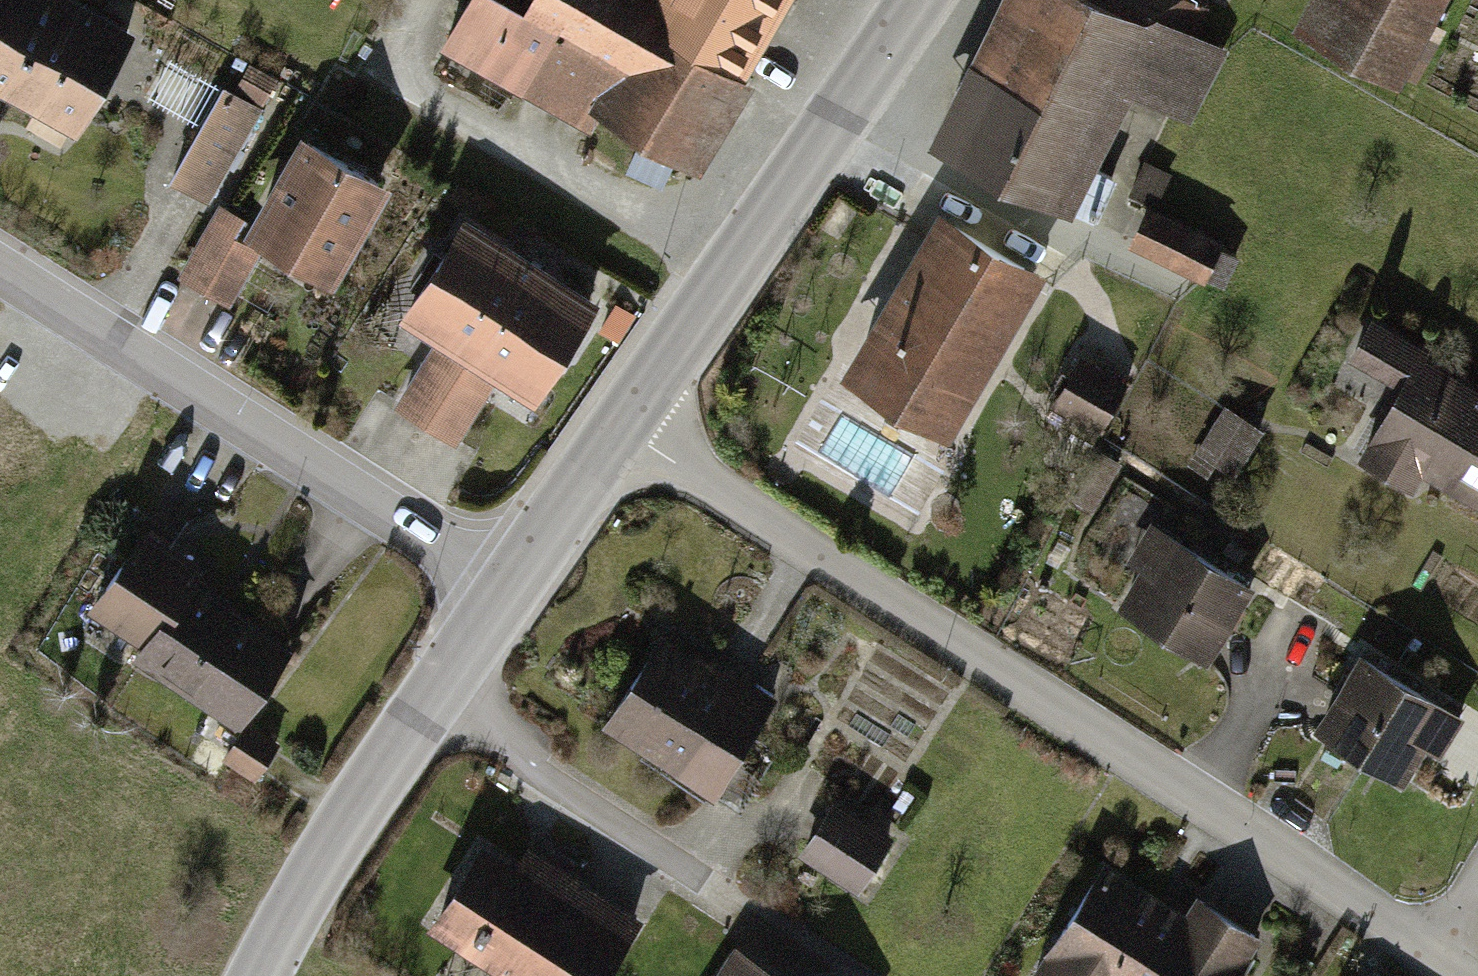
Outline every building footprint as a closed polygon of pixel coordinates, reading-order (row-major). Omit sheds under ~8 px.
[(58,0),(0,0),(0,112),(49,139),(110,28),(58,0)] [(466,0),(447,0),(417,59),(683,194),(736,89),(724,83),(767,0),(476,0),(474,4),(466,0)] [(944,138),(1066,197),(1125,77),(1191,109),(1219,51),(1113,0),(1011,0),(966,92),(944,138)] [(1306,17),(1399,69),(1438,0),(1316,0),(1306,17)] [(250,113),(207,91),(156,186),(198,209),(250,113)] [(366,185),(277,135),(228,220),(211,210),(168,285),(210,309),(239,260),(302,296),(366,185)] [(1217,238),(1147,207),(1133,239),(1202,271),(1217,238)] [(1024,277),(910,212),(886,254),(813,381),(927,446),(1024,277)] [(517,268),(446,226),(392,318),(427,338),(463,359),(517,268)] [(588,309),(517,268),(463,359),(493,377),(535,401),(588,309)] [(1400,384),(1367,444),(1378,447),(1365,470),(1414,497),(1426,476),(1477,504),(1477,380),(1389,331),(1369,367),(1400,384)] [(463,359),(427,338),(388,404),(455,443),(493,377),(463,359)] [(1119,389),(1066,358),(1035,410),(1088,441),(1119,389)] [(1252,432),(1212,408),(1186,451),(1226,475),(1252,432)] [(196,554),(126,518),(75,613),(129,641),(113,672),(221,729),(268,640),(176,592),(196,554)] [(1256,579),(1153,519),(1126,565),(1144,576),(1123,612),(1208,662),(1256,579)] [(770,700),(662,633),(604,725),(711,793),(770,700)] [(1474,711),(1363,653),(1318,739),(1409,786),(1428,750),(1448,761),(1474,711)] [(264,739),(232,722),(214,756),(246,773),(264,739)] [(893,835),(830,798),(800,848),(863,885),(893,835)] [(477,839),(421,921),(503,975),(599,975),(639,916),(528,842),(513,863),(477,839)] [(1266,928),(1201,889),(1190,907),(1104,855),(1031,975),(1235,975),(1266,928)] [(736,945),(716,975),(785,975),(736,945)]
